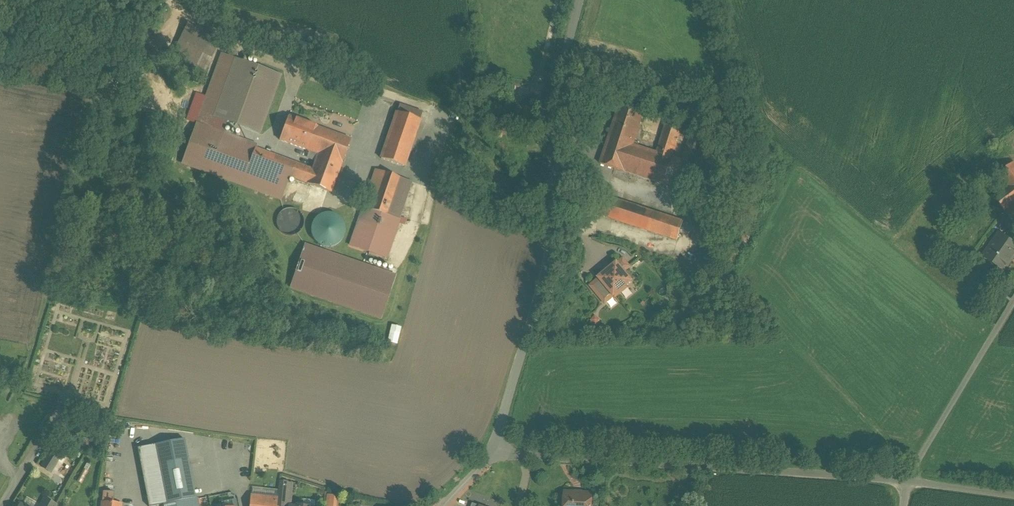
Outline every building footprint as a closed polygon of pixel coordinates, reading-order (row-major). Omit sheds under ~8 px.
[(221,39),(187,22),(167,64),(201,81),(221,39)] [(281,76),(236,59),(215,116),(260,133),(281,76)] [(400,105),(381,159),(404,167),(423,112),(400,105)] [(644,113),(620,105),(616,119),(615,119),(611,131),(612,132),(610,137),(634,145),(635,142),(644,113)] [(327,131),(290,117),(289,117),(289,118),(281,140),(280,140),(280,141),(281,141),(318,155),(327,131)] [(683,125),(668,120),(657,153),(673,158),(683,125)] [(257,146),(223,134),(210,171),(210,173),(281,200),(289,178),(332,193),(343,163),(351,141),(351,140),(350,139),(350,140),(327,131),(318,155),(313,170),(256,149),(257,146)] [(698,133),(680,190),(685,191),(683,198),(688,199),(708,136),(698,133)] [(220,143),(197,135),(188,163),(210,171),(220,143)] [(634,145),(610,137),(609,139),(609,138),(601,164),(625,172),(634,145)] [(657,153),(638,147),(640,143),(635,142),(634,145),(625,172),(665,185),(673,159),(673,158),(657,153)] [(999,175),(1004,182),(1002,183),(1006,188),(1013,182),(1013,163),(999,175)] [(376,170),(363,208),(370,210),(383,172),(376,170)] [(413,182),(383,172),(370,210),(400,220),(413,182)] [(1006,188),(994,197),(1013,224),(1013,182),(1006,188)] [(655,213),(607,197),(601,215),(649,231),(655,213)] [(370,210),(363,208),(350,246),(387,258),(400,220),(370,210)] [(298,211),(297,210),(295,209),(293,209),(290,209),(287,209),(284,210),(283,211),(281,212),(280,213),(279,215),(278,216),(277,218),(277,219),(277,221),(277,222),(277,224),(277,225),(277,227),(278,228),(279,230),(280,232),(281,233),(283,234),(284,235),(287,236),(289,236),(291,236),(293,236),(295,235),(297,234),(299,233),(300,232),(302,230),(302,229),(303,228),(304,226),(304,225),(304,223),(304,222),(304,220),(304,219),(303,217),(302,215),(301,213),(300,212),(298,211)] [(310,229),(311,235),(313,240),(318,244),(323,247),(329,247),(334,246),(339,243),(343,239),(345,234),(345,228),(344,223),(340,218),(336,215),(331,213),(325,213),(320,215),(315,218),(312,223),(310,229)] [(683,222),(655,213),(649,231),(677,240),(683,222)] [(1000,235),(992,245),(995,247),(987,258),(985,256),(984,257),(1003,270),(1012,258),(1012,259),(1013,257),(1013,245),(1000,235)] [(396,275),(305,243),(289,288),(381,319),(396,275)] [(619,265),(592,287),(605,304),(613,297),(615,299),(634,284),(619,265)] [(388,325),(385,342),(395,344),(398,327),(388,325)] [(49,455),(42,467),(51,473),(58,461),(49,455)] [(188,459),(159,464),(167,504),(196,498),(188,459)] [(135,476),(124,474),(123,480),(133,482),(135,476)] [(289,484),(281,483),(279,500),(278,505),(287,505),(289,484)] [(565,492),(565,494),(564,496),(563,501),(565,502),(564,505),(592,505),(593,494),(584,493),(583,492),(576,492),(574,493),(565,492)] [(251,497),(250,505),(278,505),(279,500),(251,497)]
